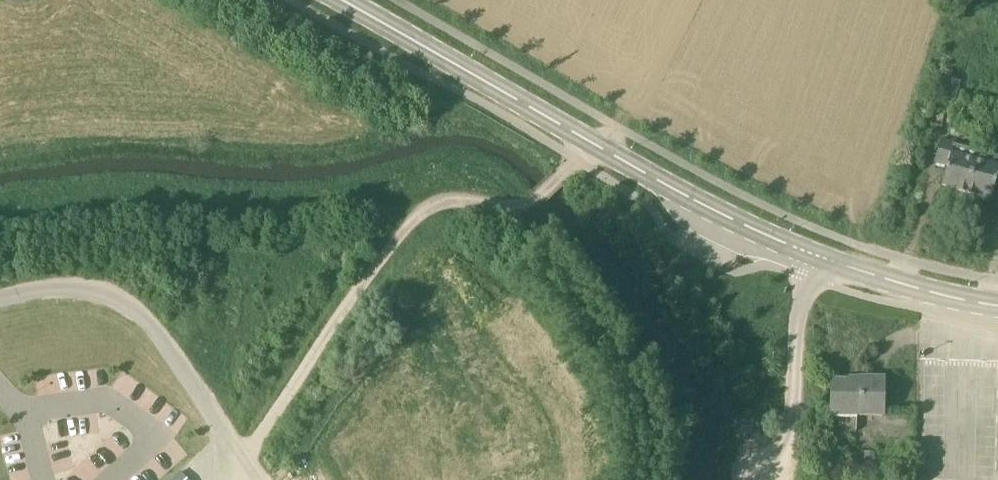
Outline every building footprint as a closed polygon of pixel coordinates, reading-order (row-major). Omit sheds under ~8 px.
[(978,151),(953,144),(954,141),(941,138),(935,163),(947,166),(942,185),(957,189),(956,194),(966,197),(978,151)] [(978,151),(966,197),(990,203),(997,179),(997,156),(978,151)] [(831,415),(883,416),(884,380),(860,379),(860,381),(832,381),(831,415)] [(864,451),(864,460),(875,460),(875,452),(864,451)]
